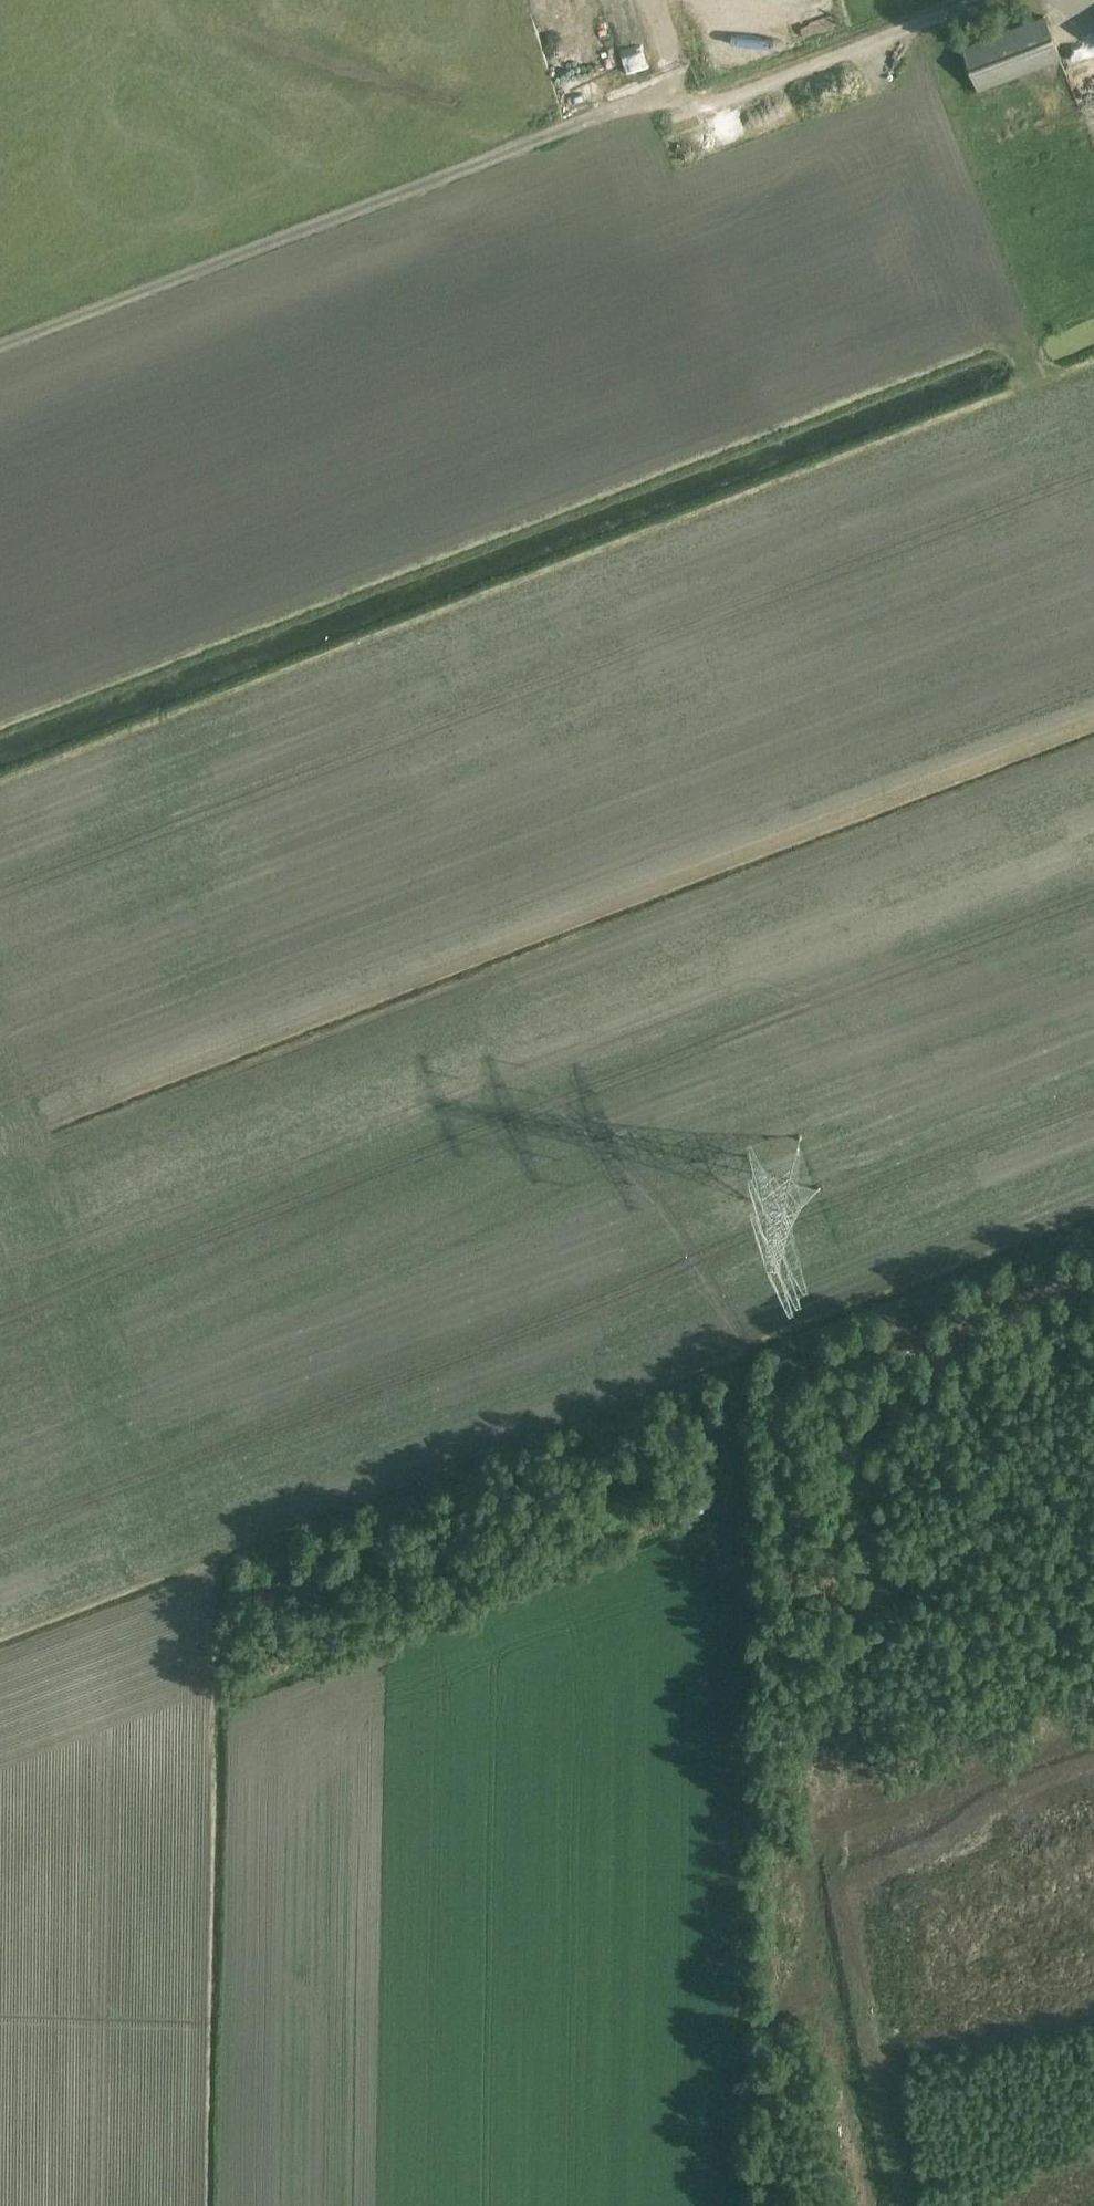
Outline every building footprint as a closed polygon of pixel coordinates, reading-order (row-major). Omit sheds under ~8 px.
[(593,9),(606,4),(605,0),(590,0),(593,9)] [(1060,58),(1044,17),(962,48),(978,90),(1060,58)] [(1093,100),(1093,62),(1077,71),(1091,101),(1093,100)]
